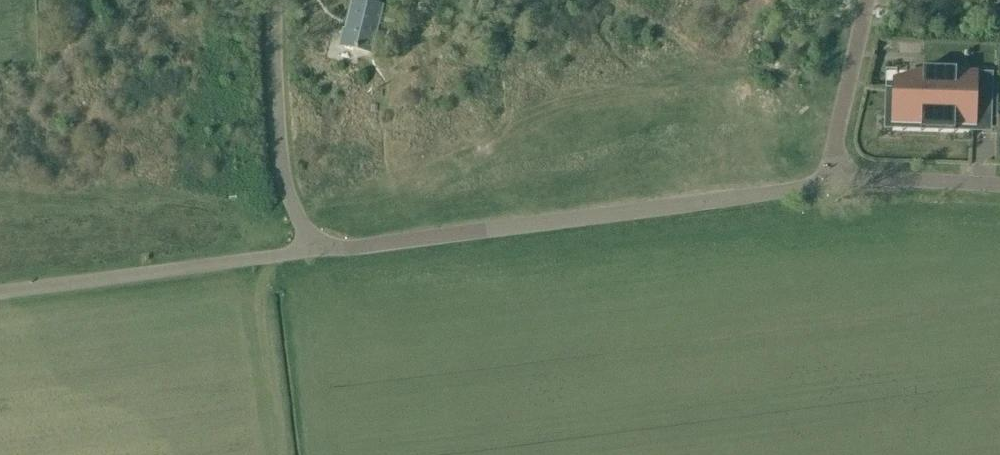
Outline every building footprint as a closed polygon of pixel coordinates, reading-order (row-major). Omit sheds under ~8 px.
[(371,54),(383,6),(360,0),(353,0),(341,47),(371,54)] [(387,15),(385,22),(396,25),(398,18),(387,15)] [(895,89),(894,126),(973,128),(975,73),(923,71),(922,90),(895,89)]
